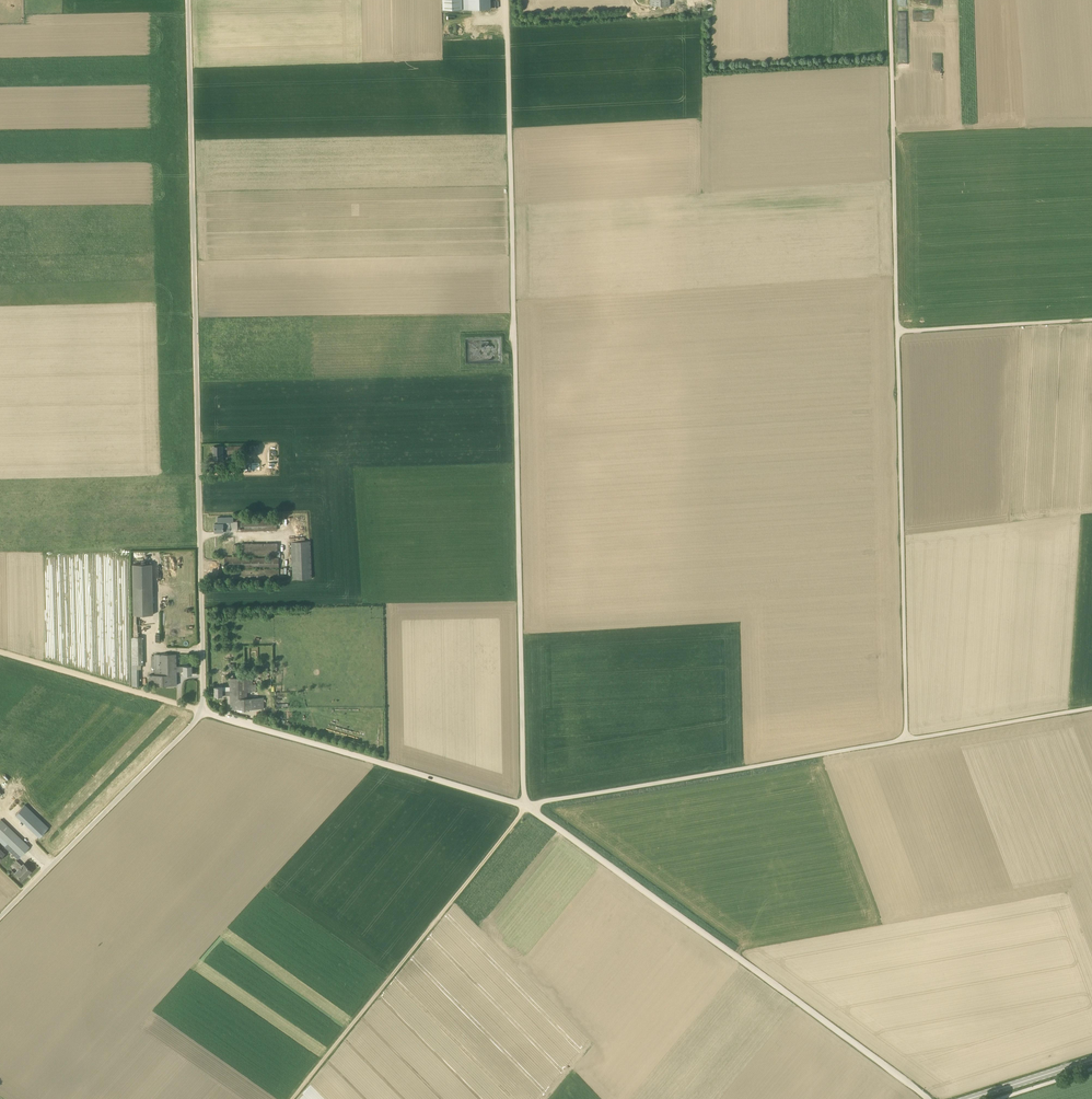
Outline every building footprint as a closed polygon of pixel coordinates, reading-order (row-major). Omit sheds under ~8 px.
[(443,10),(462,9),(491,9),(491,0),(443,0),(443,10)] [(223,446),(214,446),(214,455),(213,455),(213,460),(223,460),(223,446)] [(260,470),(260,461),(243,462),(243,470),(260,470)] [(230,521),(233,521),(233,517),(217,517),(218,523),(215,524),(215,532),(230,531),(230,527),(230,521)] [(310,541),(291,542),(293,579),(312,578),(310,541)] [(277,543),(242,543),(242,555),(278,555),(277,543)] [(279,558),(240,558),(240,557),(225,557),(225,567),(279,567),(279,558)] [(153,586),(152,564),(133,564),(133,587),(134,615),(153,614),(153,586)] [(279,569),(225,570),(225,578),(225,580),(279,579),(279,578),(279,569)] [(143,637),(132,637),(132,679),(133,686),(139,686),(139,679),(139,669),(141,668),(141,664),(143,664),(143,637)] [(176,654),(154,654),(155,675),(149,675),(149,686),(177,685),(176,672),(184,671),(184,675),(192,674),(192,666),(176,666),(176,654)] [(247,692),(251,692),(251,690),(251,678),(251,677),(247,677),(230,677),(230,690),(223,691),(223,687),(214,687),(215,696),(230,695),(231,709),(264,708),(264,697),(247,698),(247,692)] [(13,814),(38,837),(48,826),(23,803),(13,814)] [(0,820),(0,841),(7,848),(18,859),(30,847),(25,842),(1,819),(0,820)] [(24,864),(22,866),(16,860),(13,864),(18,869),(15,873),(21,879),(26,873),(27,874),(30,870),(24,864)]
